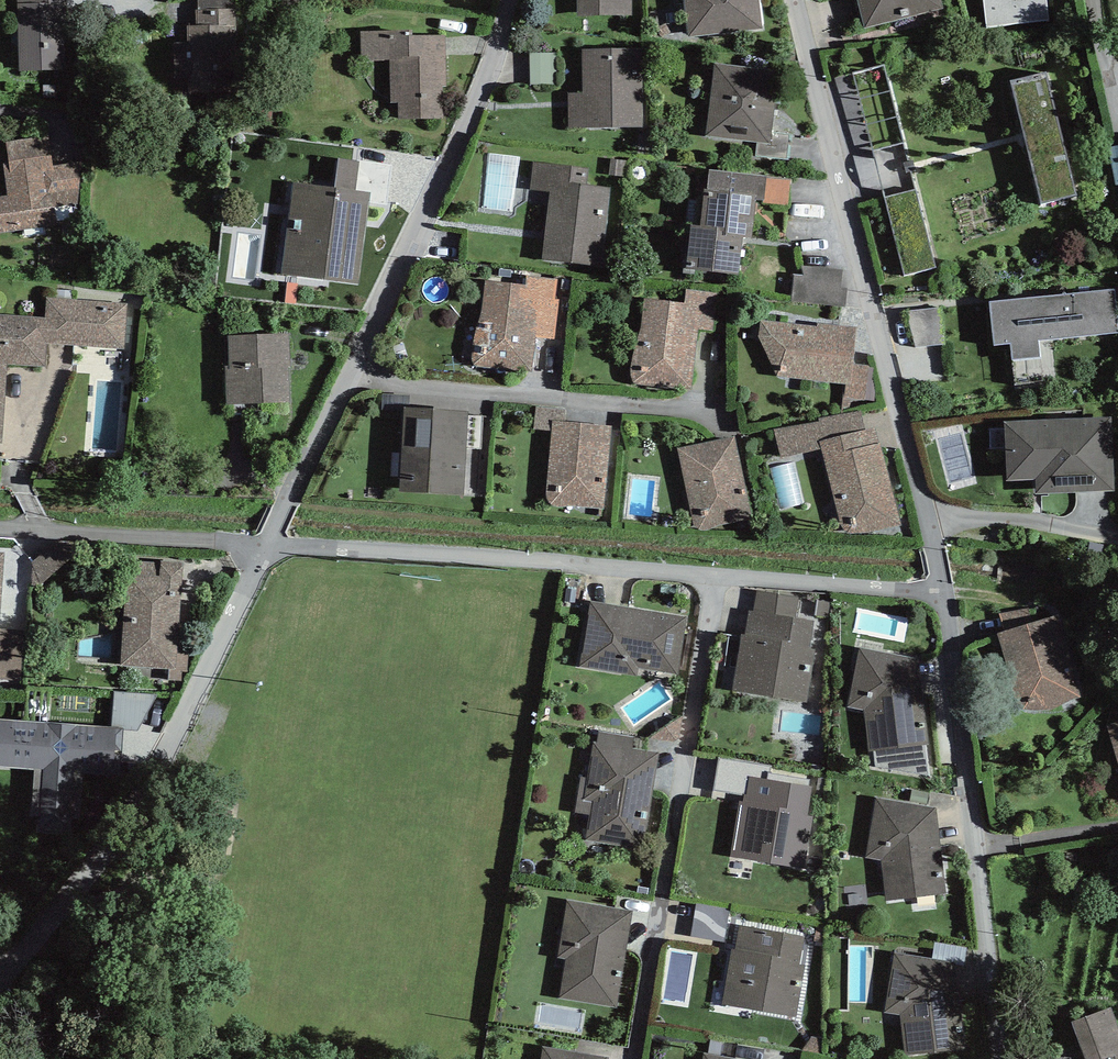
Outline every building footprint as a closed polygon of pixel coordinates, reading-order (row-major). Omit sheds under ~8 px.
[(18,73),(68,72),(67,0),(17,0),(18,73)] [(174,46),(175,77),(188,77),(189,93),(232,92),(232,61),(236,61),(235,12),(239,12),(238,0),(199,0),(199,11),(195,11),(196,26),(185,26),(185,46),(174,46)] [(578,17),(633,16),(633,0),(578,0),(578,17)] [(697,39),(769,29),(765,0),(691,0),(697,39)] [(865,30),(944,10),(941,0),(857,0),(865,30)] [(986,29),(1050,21),(1048,0),(982,0),(986,29)] [(412,32),(360,33),(361,62),(389,61),(390,102),(398,102),(399,120),(443,119),(443,88),(448,88),(446,36),(412,37),(412,32)] [(641,51),(586,53),(587,95),(568,96),(569,129),(643,128),(641,51)] [(891,62),(860,69),(876,145),(908,139),(891,62)] [(776,77),(719,72),(715,113),(710,114),(708,142),(770,147),(776,77)] [(1076,197),(1046,75),(1011,83),(1041,206),(1076,197)] [(0,198),(0,233),(74,222),(82,163),(53,168),(48,138),(6,144),(10,161),(3,162),(7,197),(0,198)] [(585,171),(534,165),(530,191),(558,195),(549,263),(600,269),(610,193),(583,190),(585,171)] [(787,204),(792,177),(769,173),(765,201),(787,204)] [(370,195),(295,185),(283,274),(358,284),(370,195)] [(933,267),(915,192),(889,198),(906,273),(933,267)] [(696,220),(690,268),(747,276),(757,201),(708,194),(704,221),(696,220)] [(800,308),(846,312),(850,275),(803,271),(800,308)] [(529,289),(485,284),(474,366),(532,373),(539,313),(554,315),(558,283),(530,280),(529,289)] [(989,303),(993,348),(1010,346),(1012,364),(1042,360),(1040,342),(1117,334),(1117,313),(1116,290),(989,303)] [(717,295),(695,292),(693,302),(648,295),(636,378),(696,386),(704,329),(712,328),(717,295)] [(7,447),(11,370),(50,373),(52,347),(127,351),(130,308),(51,303),(50,324),(0,321),(0,447),(7,447)] [(912,315),(914,353),(948,351),(946,313),(912,315)] [(845,377),(844,393),(877,395),(878,367),(855,366),(858,328),(769,322),(766,372),(845,377)] [(288,336),(229,338),(230,405),(290,403),(288,336)] [(469,415),(406,411),(401,491),(464,495),(469,415)] [(827,447),(844,532),(898,521),(879,427),(866,429),(863,411),(773,429),(779,457),(827,447)] [(1009,424),(1012,482),(1046,480),(1046,496),(1117,493),(1115,419),(1009,424)] [(612,430),(556,424),(548,504),(605,509),(612,430)] [(735,438),(678,450),(694,530),(751,519),(735,438)] [(43,588),(72,570),(59,551),(31,570),(43,588)] [(183,565),(128,561),(121,668),(169,671),(168,682),(183,683),(184,673),(187,673),(189,645),(178,645),(183,565)] [(748,636),(741,635),(733,693),(807,703),(815,651),(810,650),(814,623),(801,621),(804,598),(754,591),(748,636)] [(687,618),(590,603),(580,668),(637,676),(638,669),(678,675),(687,618)] [(1057,615),(1002,635),(1031,715),(1086,695),(1057,615)] [(22,682),(25,632),(0,631),(0,680),(22,682)] [(919,661),(860,649),(847,708),(863,711),(869,753),(929,745),(919,661)] [(1107,723),(1117,760),(1117,720),(1107,723)] [(0,721),(0,766),(38,769),(33,830),(76,833),(81,771),(123,774),(126,730),(0,721)] [(635,739),(596,732),(584,802),(590,803),(584,842),(643,852),(661,754),(633,749),(635,739)] [(813,790),(747,779),(743,803),(738,802),(729,858),(805,870),(813,818),(808,818),(813,790)] [(936,810),(876,799),(866,860),(881,861),(886,903),(948,895),(936,810)] [(633,913),(567,902),(557,959),(565,960),(559,998),(617,1008),(633,913)] [(698,943),(729,946),(732,914),(700,912),(698,943)] [(806,939),(736,927),(722,1004),(792,1017),(806,939)] [(954,965),(896,954),(885,1013),(900,1015),(905,1057),(966,1049),(954,965)] [(1075,1025),(1088,1058),(1117,1058),(1117,1037),(1108,1012),(1075,1025)] [(543,1049),(541,1058),(608,1058),(543,1049)]
